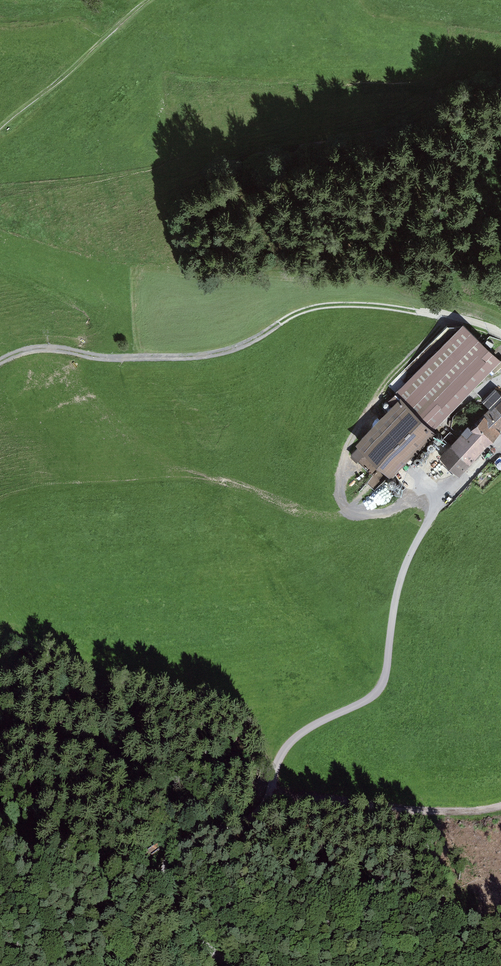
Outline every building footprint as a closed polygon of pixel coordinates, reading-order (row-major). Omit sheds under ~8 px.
[(442,423),(409,389),(351,445),(384,479),(442,423)] [(499,396),(437,460),(456,478),(500,432),(500,398),(499,396)]
